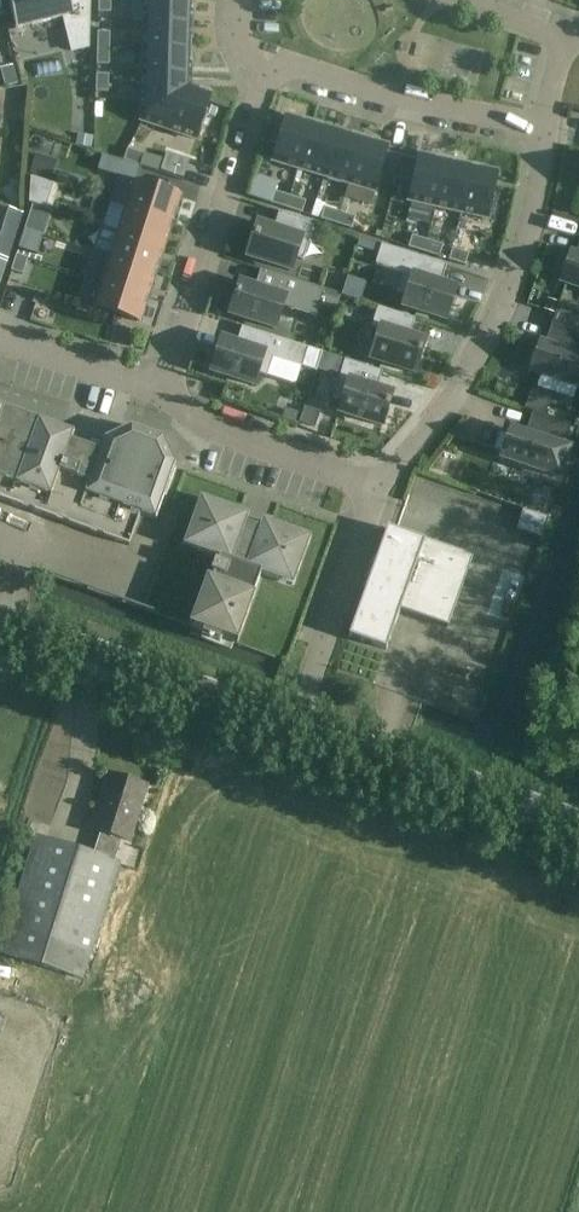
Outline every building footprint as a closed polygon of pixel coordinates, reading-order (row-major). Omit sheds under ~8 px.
[(17,30),(62,19),(70,53),(88,49),(89,0),(10,0),(17,30)] [(98,13),(110,13),(111,0),(98,0),(98,13)] [(144,0),(144,27),(191,28),(191,2),(144,0)] [(144,27),(143,52),(190,53),(191,28),(144,27)] [(97,32),(97,47),(109,48),(110,32),(97,32)] [(97,47),(96,65),(109,65),(109,48),(97,47)] [(143,52),(142,79),(189,81),(190,53),(143,52)] [(108,75),(96,74),(95,92),(108,92),(108,75)] [(141,120),(152,124),(189,87),(189,81),(142,79),(141,120)] [(152,124),(196,139),(211,94),(189,87),(152,124)] [(286,116),(272,161),(297,170),(311,125),(286,116)] [(336,131),(311,125),(297,170),(324,177),(336,131)] [(361,138),(336,131),(324,177),(347,184),(361,138)] [(361,138),(347,184),(374,192),(388,146),(361,138)] [(127,149),(123,161),(140,166),(144,154),(127,149)] [(34,153),(27,173),(49,180),(56,160),(34,153)] [(386,167),(396,170),(400,156),(390,153),(386,167)] [(419,155),(409,201),(435,208),(445,161),(419,155)] [(118,177),(109,203),(126,209),(171,224),(180,198),(135,184),(141,167),(140,166),(123,161),(118,177)] [(470,167),(445,161),(435,208),(460,213),(470,167)] [(497,173),(470,167),(460,213),(487,219),(497,173)] [(51,206),(54,181),(27,177),(24,203),(51,206)] [(271,204),(286,209),(289,197),(274,192),(271,204)] [(306,202),(289,197),(286,209),(302,214),(306,202)] [(320,220),(335,225),(339,212),(324,208),(320,220)] [(126,209),(118,233),(164,248),(171,224),(126,209)] [(30,211),(24,230),(43,236),(49,217),(30,211)] [(248,257),(290,271),(295,258),(303,261),(314,224),(279,212),(273,230),(258,225),(253,240),(249,239),(245,253),(249,254),(248,257)] [(335,225),(351,230),(355,218),(339,212),(335,225)] [(37,255),(43,236),(24,230),(18,249),(37,255)] [(118,233),(110,259),(156,273),(164,248),(118,233)] [(408,248),(423,253),(427,241),(411,236),(408,248)] [(423,253),(439,258),(443,246),(427,241),(423,253)] [(406,294),(402,307),(445,320),(456,288),(441,283),(446,266),(381,245),(375,264),(403,273),(397,291),(406,294)] [(578,286),(578,248),(577,255),(570,253),(561,280),(578,286)] [(469,254),(452,249),(448,261),(465,266),(469,254)] [(16,255),(11,271),(23,275),(28,259),(16,255)] [(110,259),(102,283),(148,298),(156,273),(110,259)] [(229,314),(275,329),(282,307),(293,310),(295,302),(318,309),(324,290),(260,270),(254,287),(239,282),(234,298),(232,297),(228,310),(230,311),(229,314)] [(0,305),(0,309),(28,318),(37,293),(7,283),(0,305)] [(148,298),(102,283),(94,309),(140,324),(148,298)] [(371,360),(413,374),(424,341),(409,336),(414,319),(377,307),(371,326),(380,329),(371,360)] [(578,386),(578,331),(553,322),(546,344),(540,342),(531,369),(578,386)] [(211,372),(253,386),(257,374),(267,377),(273,358),(302,368),(308,349),(241,327),(236,344),(221,340),(211,372)] [(308,349),(302,368),(316,372),(318,366),(322,353),(308,349)] [(332,397),(342,401),(338,413),(381,427),(382,424),(385,425),(390,411),(387,410),(392,394),(377,390),(382,372),(344,360),(322,353),(318,366),(340,373),(332,397)] [(128,545),(140,513),(154,518),(174,464),(161,438),(130,428),(104,438),(99,450),(70,440),(72,432),(0,406),(0,499),(128,545)] [(312,430),(318,413),(304,409),(299,425),(312,430)] [(501,458),(558,477),(566,450),(560,448),(563,439),(565,440),(570,424),(533,412),(526,436),(510,431),(501,458)] [(188,625),(236,642),(253,594),(252,594),(260,572),(293,585),(310,536),(262,519),(259,528),(244,523),(247,514),(199,497),(182,544),(216,556),(210,574),(212,574),(211,578),(205,576),(188,625)] [(538,536),(545,518),(520,508),(513,526),(538,536)] [(349,638),(386,651),(400,612),(448,629),(473,559),(387,529),(349,638)] [(84,980),(86,971),(97,975),(102,960),(91,957),(121,862),(114,860),(121,838),(129,841),(146,787),(109,775),(91,829),(100,832),(94,853),(35,835),(0,948),(0,953),(84,980)]
